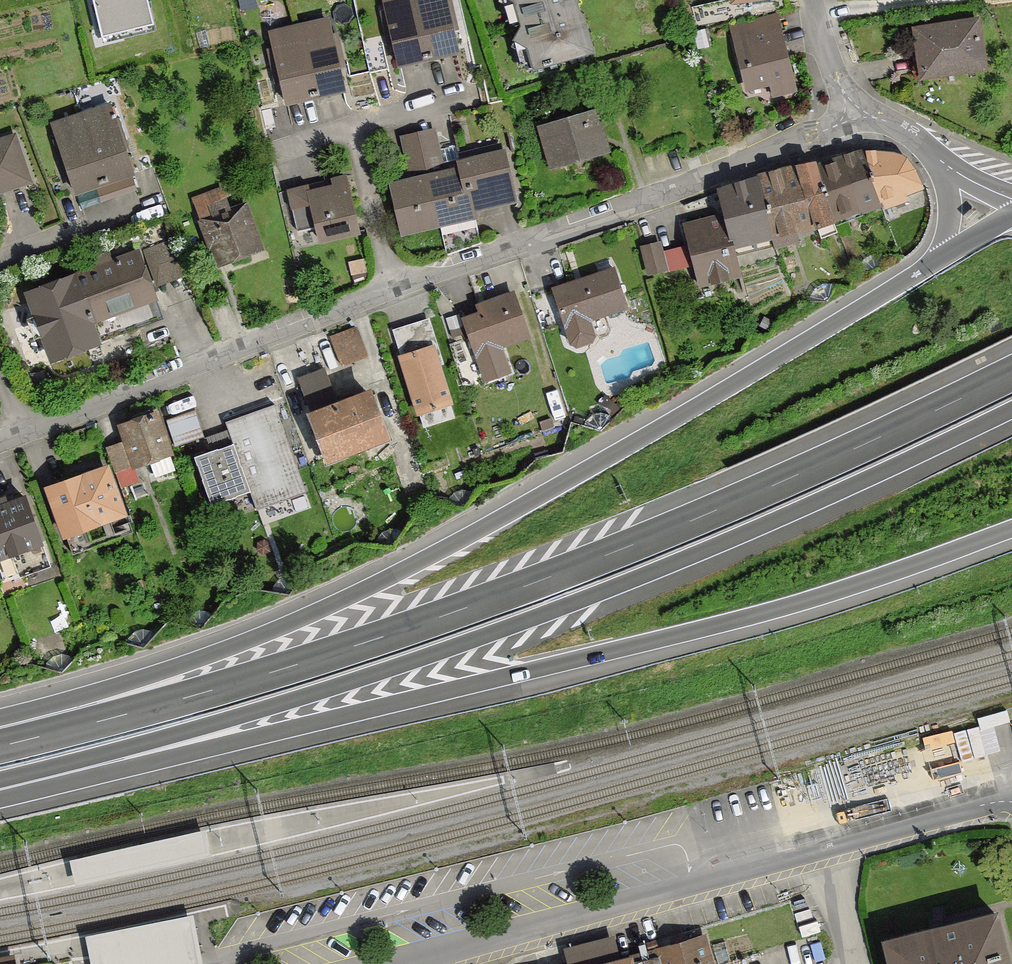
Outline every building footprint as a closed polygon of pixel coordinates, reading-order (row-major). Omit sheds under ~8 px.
[(102,33),(153,22),(148,0),(94,0),(102,33)] [(460,57),(447,0),(382,0),(399,71),(460,57)] [(595,54),(579,0),(504,0),(512,4),(519,27),(511,41),(525,49),(533,73),(595,54)] [(282,109),(344,96),(329,25),(267,38),(282,109)] [(915,85),(984,77),(979,26),(910,34),(915,85)] [(794,99),(782,33),(734,41),(746,108),(794,99)] [(78,206),(142,184),(114,105),(51,127),(78,206)] [(546,175),(609,158),(597,113),(534,130),(546,175)] [(469,213),(521,201),(510,154),(445,169),(437,132),(399,140),(408,177),(389,181),(401,235),(471,220),(469,213)] [(34,187),(18,137),(0,142),(0,197),(34,187)] [(863,157),(880,207),(918,192),(898,155),(863,157)] [(863,157),(817,173),(830,224),(880,207),(863,157)] [(817,173),(791,180),(803,231),(830,224),(817,173)] [(315,249),(357,240),(345,178),(291,188),(295,213),(307,210),(315,249)] [(755,188),(771,254),(807,246),(803,231),(791,180),(755,188)] [(718,216),(730,264),(771,254),(755,188),(714,198),(718,216)] [(215,270),(262,254),(245,204),(198,220),(215,270)] [(684,224),(701,294),(735,286),(730,264),(718,216),(684,224)] [(91,325),(157,301),(138,252),(21,296),(47,365),(99,345),(91,325)] [(590,323),(628,311),(615,269),(548,289),(568,353),(597,344),(590,323)] [(507,351),(534,342),(519,296),(460,315),(483,385),(514,375),(507,351)] [(340,371),(367,361),(356,332),(329,342),(340,371)] [(451,409),(435,352),(400,362),(416,419),(451,409)] [(295,384),(308,419),(333,409),(321,375),(295,384)] [(326,466),(387,444),(370,396),(333,409),(308,419),(326,466)] [(239,519),(304,496),(272,407),(225,424),(228,433),(211,440),(239,519)] [(129,474),(174,458),(157,410),(112,427),(129,474)] [(206,437),(197,410),(168,419),(178,447),(206,437)] [(65,542),(130,518),(111,467),(46,491),(65,542)] [(51,568),(27,498),(0,507),(0,583),(1,586),(51,568)] [(885,936),(892,963),(1010,963),(996,909),(885,936)] [(190,929),(188,918),(85,941),(87,952),(87,954),(90,963),(198,963),(190,929)] [(630,955),(616,958),(610,935),(566,946),(571,963),(632,963),(630,955)] [(659,948),(663,963),(715,963),(707,935),(659,948)]
